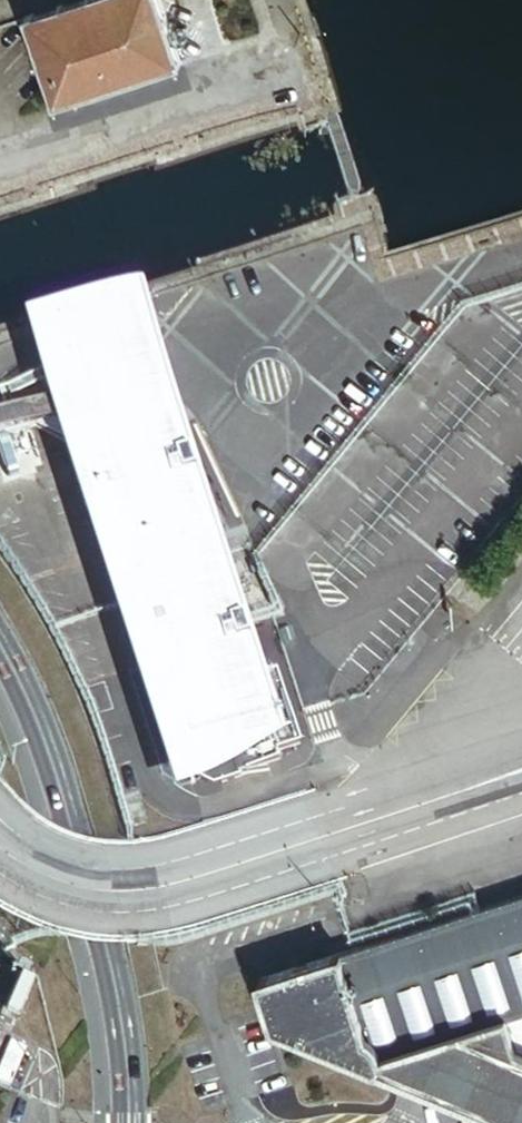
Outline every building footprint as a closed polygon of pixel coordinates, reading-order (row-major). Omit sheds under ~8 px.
[(180,66),(158,0),(82,0),(25,19),(54,107),(180,66)] [(135,315),(52,338),(58,359),(63,377),(47,381),(54,409),(58,422),(70,418),(78,449),(166,424),(141,337),(135,315)] [(166,424),(78,449),(70,418),(58,422),(0,438),(0,451),(61,434),(83,512),(101,507),(112,548),(120,546),(122,553),(115,555),(128,602),(135,600),(138,610),(133,611),(146,658),(153,656),(156,664),(150,665),(164,715),(171,713),(174,723),(169,724),(183,772),(196,768),(202,788),(282,766),(279,754),(300,749),(279,673),(276,673),(260,678),(250,681),(248,673),(257,671),(251,650),(241,652),(240,648),(250,645),(245,628),(243,622),(232,625),(227,607),(216,571),(224,569),(213,528),(201,532),(186,479),(194,477),(188,455),(176,459),(166,424)] [(258,984),(273,1030),(501,1122),(521,1122),(521,1051),(519,1049),(509,1018),(521,1014),(521,899),(355,952),(258,984)] [(509,1018),(519,1049),(521,1051),(521,1014),(509,1018)]
